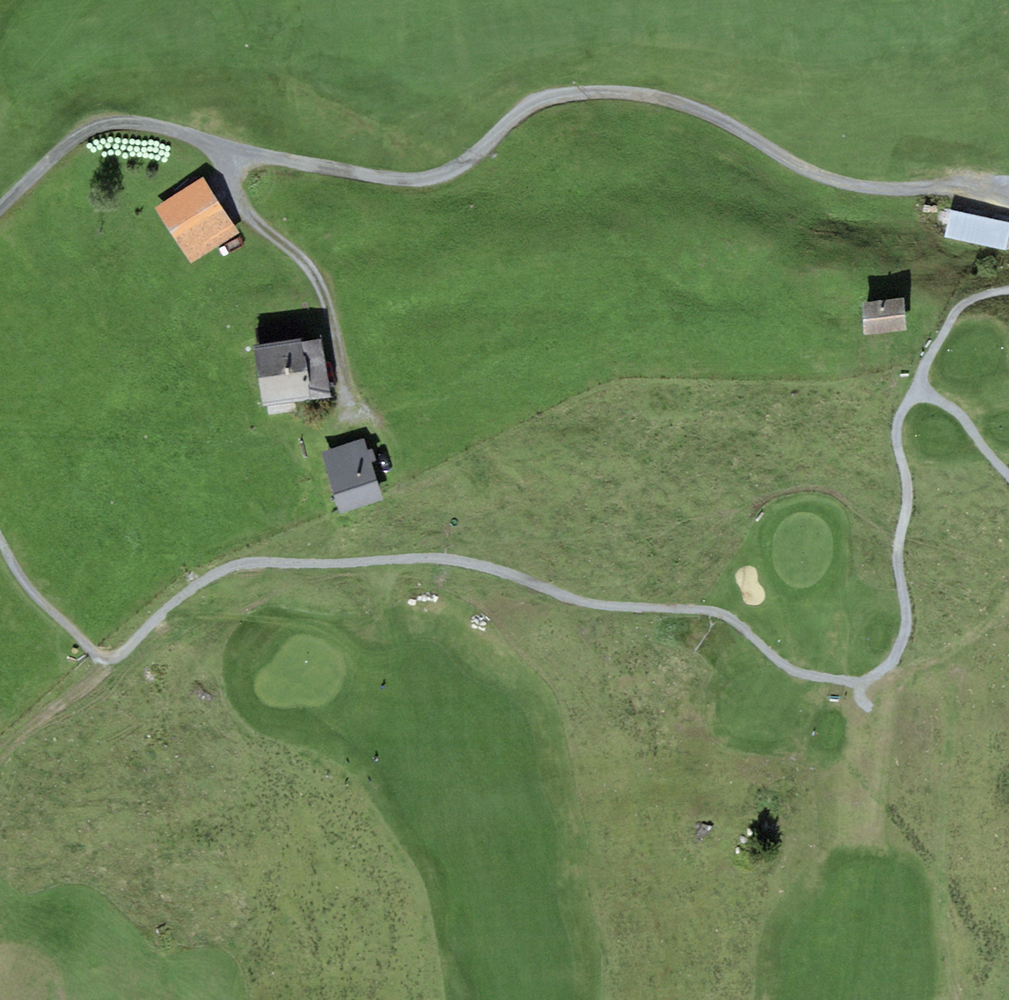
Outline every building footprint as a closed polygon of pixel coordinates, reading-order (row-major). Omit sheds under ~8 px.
[(204,176),(154,205),(188,262),(238,233),(204,176)] [(950,210),(944,237),(1006,251),(1008,239),(1008,223),(950,210)] [(860,302),(863,335),(906,331),(903,297),(860,302)] [(255,328),(257,344),(302,337),(304,337),(302,322),(300,322),(255,328)] [(255,348),(263,406),(331,396),(323,338),(302,341),(302,337),(257,344),(254,344),(255,348)] [(364,439),(321,452),(340,513),(383,500),(371,461),(367,449),(364,439)] [(372,448),(367,449),(371,461),(376,460),(372,448)]
